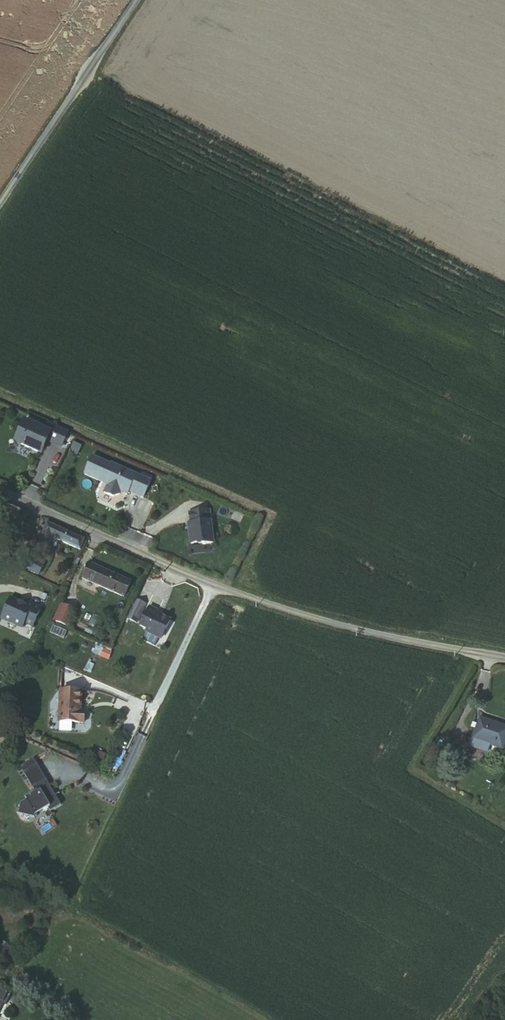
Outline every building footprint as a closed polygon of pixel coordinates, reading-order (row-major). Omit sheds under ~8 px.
[(47,443),(61,449),(67,434),(24,415),(12,444),(41,456),(47,443)] [(150,484),(110,465),(110,466),(92,458),(83,476),(99,483),(102,482),(107,485),(102,495),(111,499),(118,497),(119,495),(125,497),(127,494),(142,501),(150,484)] [(20,520),(24,511),(7,504),(4,512),(20,520)] [(211,547),(208,514),(188,516),(189,526),(188,526),(188,530),(189,530),(189,533),(187,535),(189,546),(198,545),(201,547),(211,547)] [(82,556),(87,546),(49,528),(38,550),(48,554),(54,543),(82,556)] [(44,566),(29,559),(24,569),(39,575),(44,566)] [(134,583),(95,563),(86,578),(125,598),(134,583)] [(22,630),(25,624),(32,628),(40,610),(10,596),(0,617),(0,620),(22,630)] [(59,602),(50,620),(71,629),(80,612),(59,602)] [(134,602),(127,621),(135,624),(143,605),(134,602)] [(160,610),(152,607),(142,626),(150,629),(148,632),(162,639),(166,637),(174,620),(165,616),(159,613),(160,611),(160,610)] [(93,653),(107,660),(111,652),(97,645),(93,653)] [(84,690),(62,689),(61,721),(87,723),(87,712),(83,712),(84,690)] [(480,713),(473,732),(501,742),(504,730),(504,722),(480,713)] [(20,767),(34,794),(15,803),(25,822),(58,804),(35,759),(20,767)] [(2,1003),(4,1004),(9,994),(0,990),(0,1007),(2,1003)]
